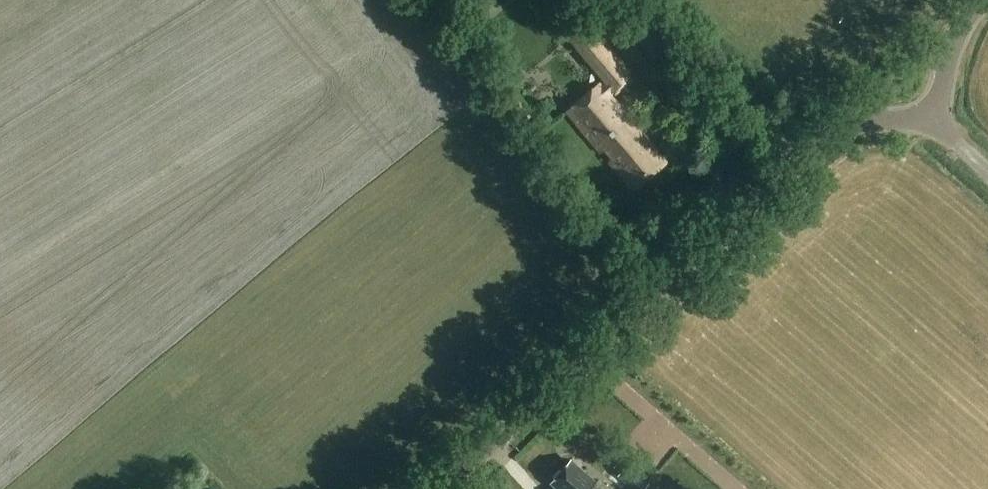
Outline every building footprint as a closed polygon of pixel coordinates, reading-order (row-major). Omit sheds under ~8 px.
[(649,60),(676,38),(646,2),(620,25),(649,60)] [(633,190),(666,162),(610,96),(633,77),(587,23),(567,38),(603,80),(567,111),(633,190)] [(663,105),(654,112),(664,124),(672,117),(663,105)] [(551,485),(556,488),(608,488),(596,479),(594,482),(570,462),(551,485)]
